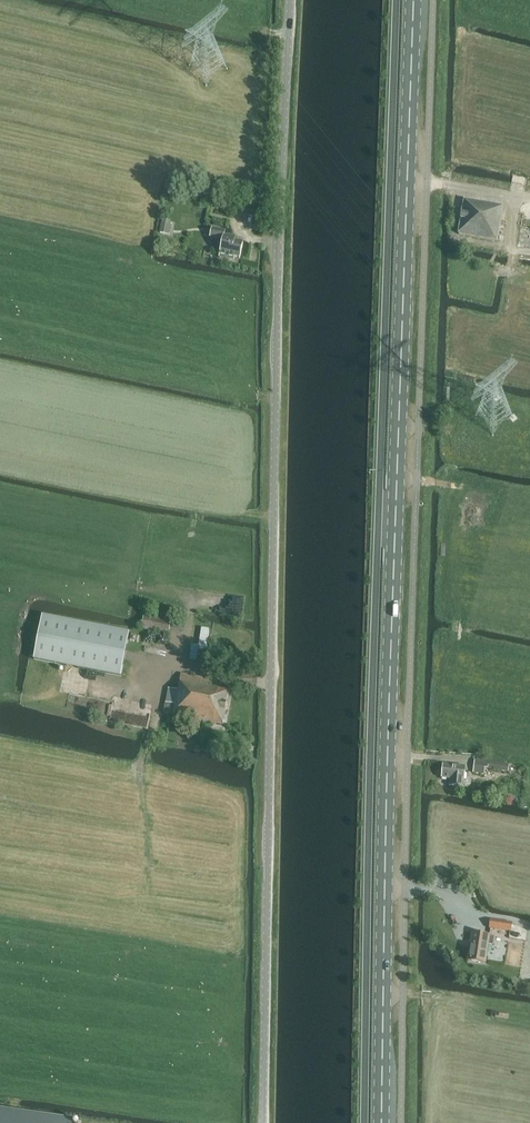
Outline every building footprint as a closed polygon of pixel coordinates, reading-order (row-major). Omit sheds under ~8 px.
[(497,240),(503,206),(465,199),(459,234),(497,240)] [(524,204),(521,227),(529,228),(529,205),(524,204)] [(234,257),(240,259),(243,243),(234,242),(235,238),(224,236),(225,232),(212,229),(210,238),(223,241),(219,258),(233,261),(234,257)] [(172,620),(144,615),(141,629),(169,634),(172,620)] [(121,676),(130,633),(43,616),(34,659),(121,676)] [(224,724),(230,690),(208,686),(209,679),(182,674),(179,690),(169,688),(166,703),(175,705),(173,714),(224,724)] [(509,771),(510,765),(475,760),(473,773),(484,774),(485,768),(509,771)] [(464,788),(466,768),(443,765),(442,777),(451,779),(450,786),(464,788)] [(510,931),(512,923),(492,920),(491,928),(510,931)] [(486,963),(490,936),(472,933),(468,960),(486,963)] [(73,1119),(33,1113),(32,1115),(0,1110),(0,1122),(72,1122),(73,1119)]
